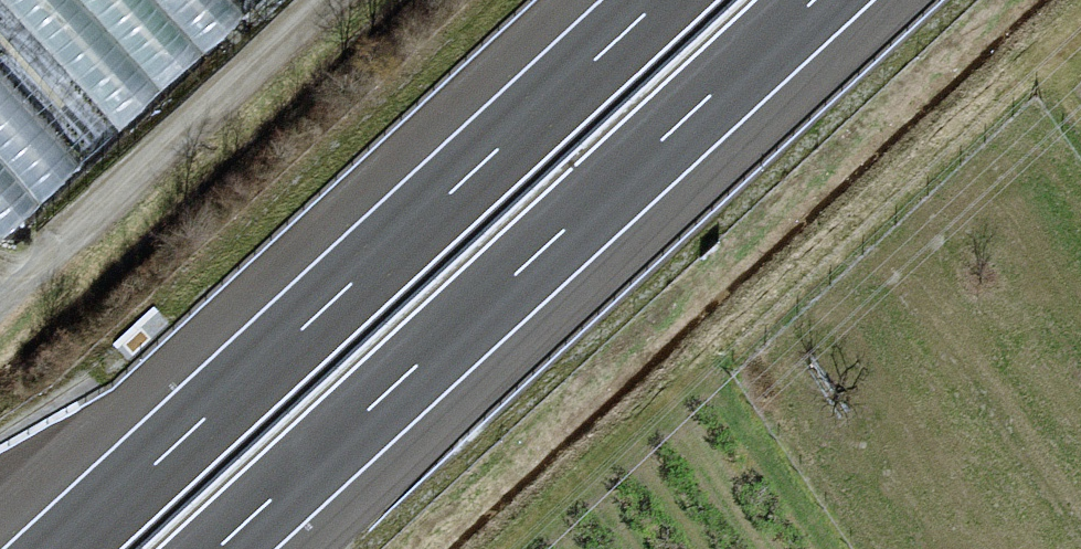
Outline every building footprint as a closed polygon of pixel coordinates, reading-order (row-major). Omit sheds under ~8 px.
[(117,124),(7,0),(0,0),(0,228),(117,124)] [(115,119),(241,10),(232,0),(11,0),(115,119)]
